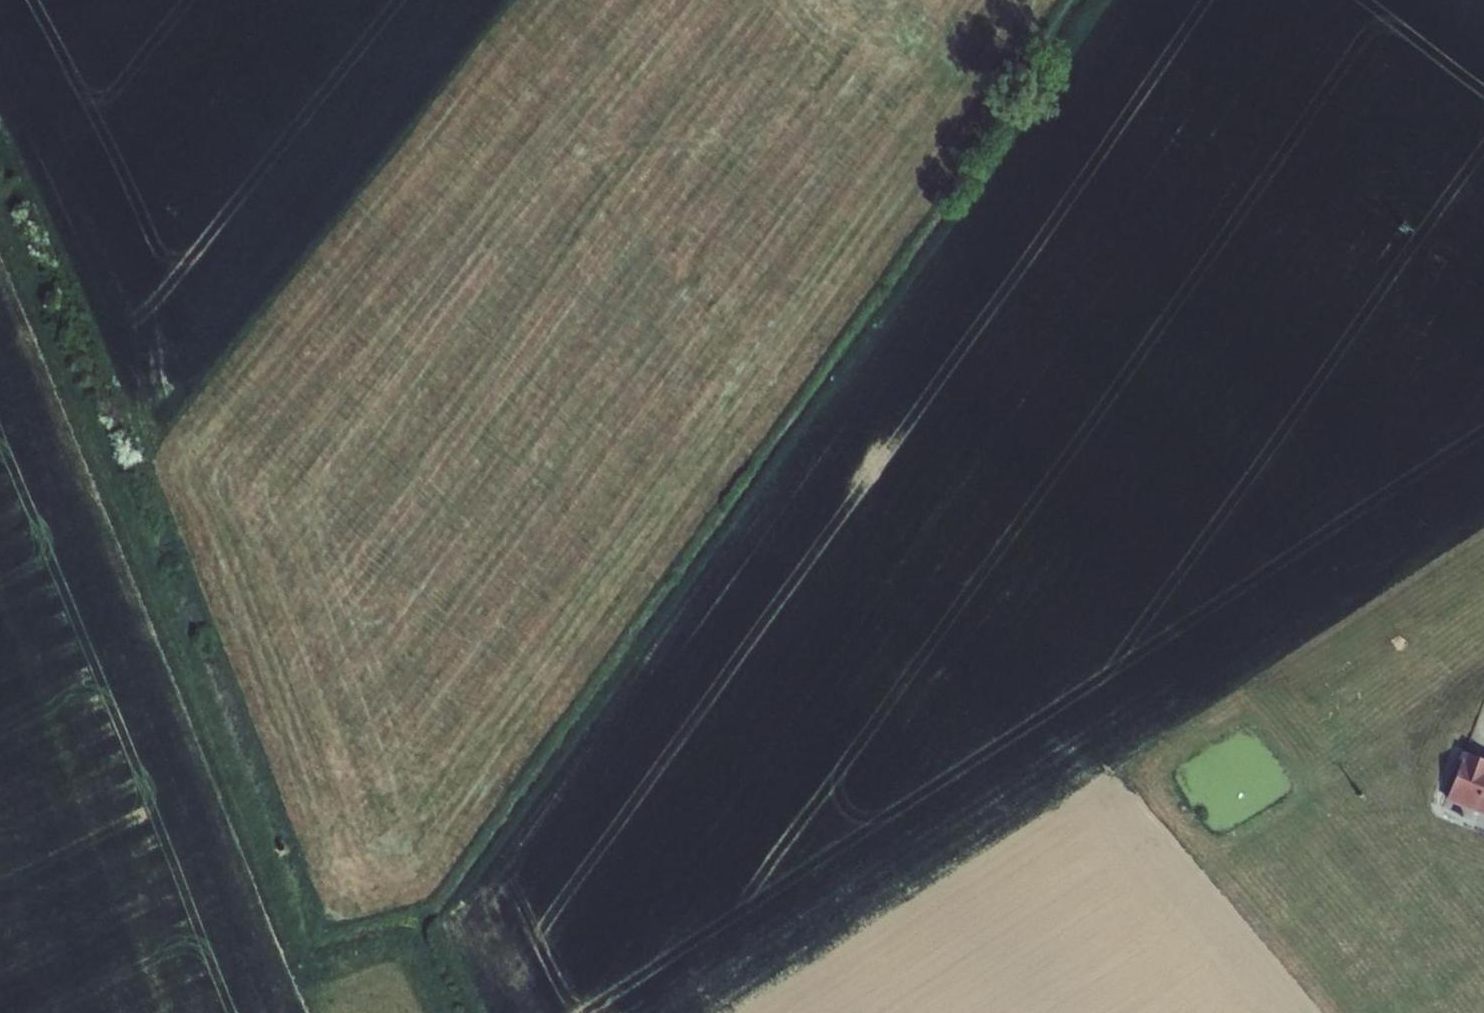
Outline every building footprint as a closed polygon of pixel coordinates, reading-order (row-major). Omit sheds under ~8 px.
[(1447,798),(1483,813),(1483,761),(1464,753),(1447,798)]
